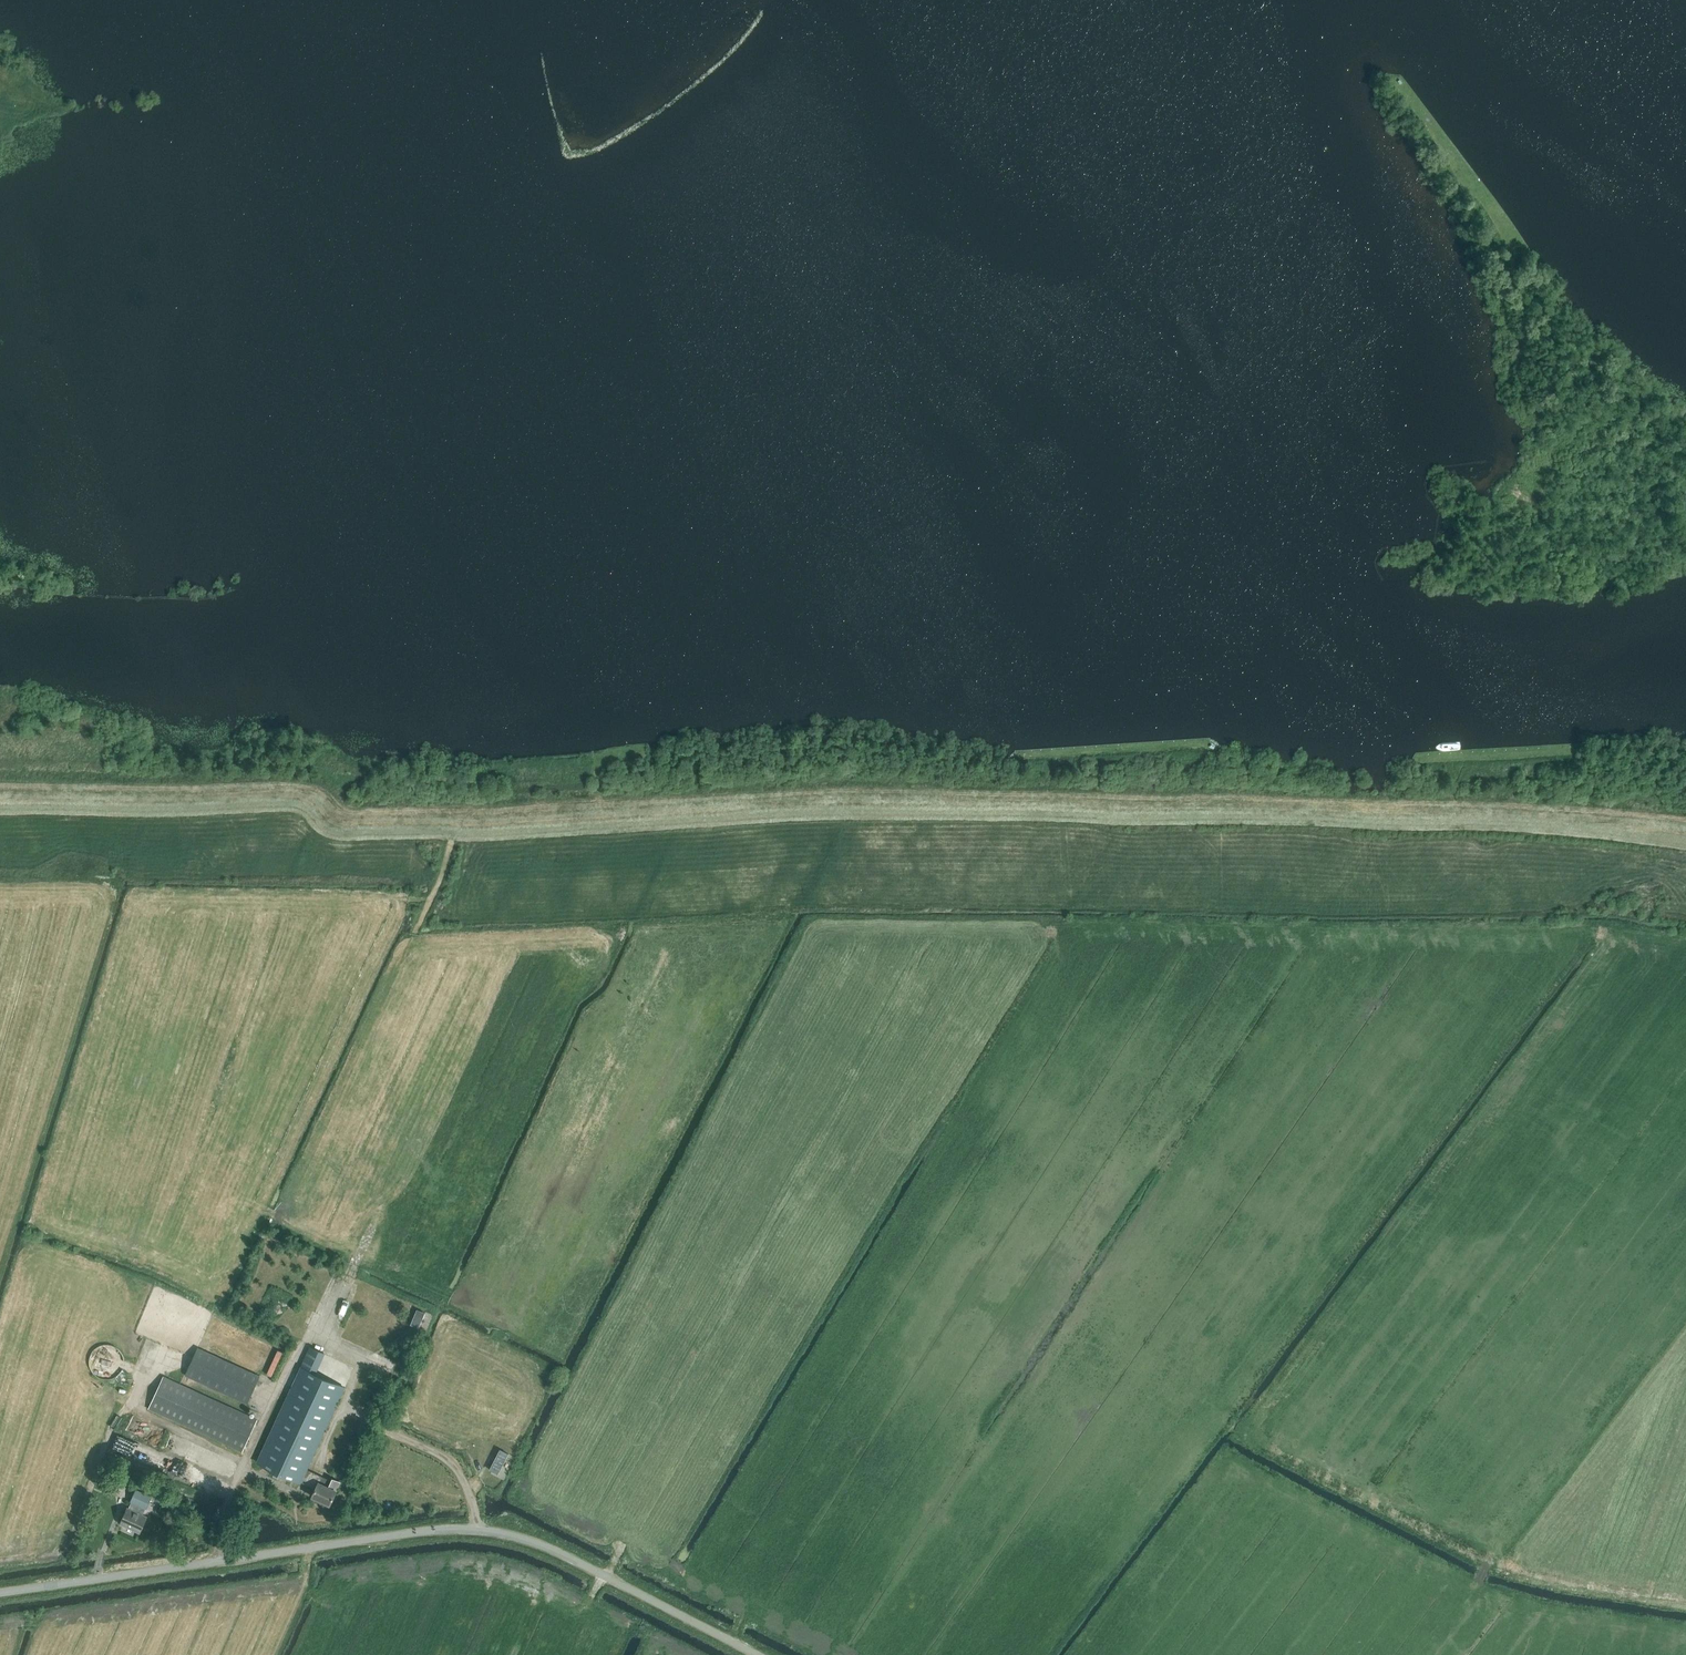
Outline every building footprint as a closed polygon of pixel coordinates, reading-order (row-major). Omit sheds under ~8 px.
[(417,1309),(411,1325),(418,1328),(425,1312),(417,1309)] [(92,1353),(90,1355),(89,1358),(89,1360),(89,1363),(89,1366),(90,1368),(91,1371),(92,1373),(94,1375),(96,1377),(99,1378),(101,1379),(104,1380),(107,1380),(110,1380),(112,1379),(115,1378),(117,1376),(119,1374),(121,1372),(122,1370),(123,1367),(124,1364),(124,1362),(123,1359),(123,1356),(121,1354),(120,1351),(118,1349),(116,1348),(113,1346),(111,1345),(108,1345),(105,1345),(103,1345),(100,1346),(98,1347),(95,1349),(93,1350),(92,1353)] [(307,1469),(345,1388),(315,1374),(324,1353),(310,1347),(257,1462),(301,1482),(315,1488),(312,1496),(322,1501),(322,1502),(327,1505),(328,1503),(330,1504),(339,1484),(307,1469)] [(247,1402),(259,1376),(197,1348),(185,1375),(247,1402)] [(242,1451),(257,1419),(163,1376),(149,1408),(242,1451)] [(499,1449),(489,1469),(498,1473),(508,1453),(499,1449)] [(146,1506),(150,1497),(136,1490),(132,1500),(146,1506)] [(140,1532),(147,1516),(143,1515),(145,1508),(131,1502),(128,1508),(127,1508),(120,1523),(140,1532)]
